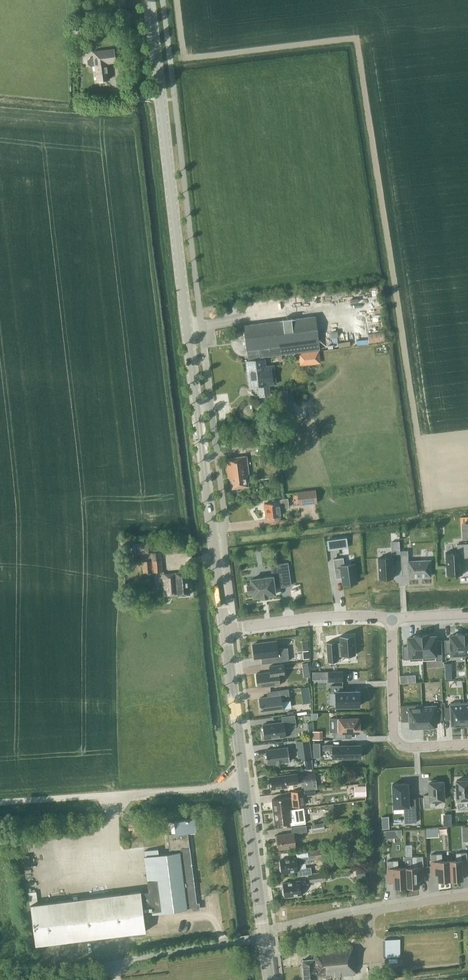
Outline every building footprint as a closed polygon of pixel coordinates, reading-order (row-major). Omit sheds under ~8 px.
[(85,30),(84,21),(75,22),(76,31),(85,30)] [(109,79),(107,63),(115,62),(114,49),(92,52),(93,57),(90,57),(87,60),(87,64),(91,67),(94,66),(97,81),(109,79)] [(266,356),(273,355),(282,354),(300,352),(320,349),(315,316),(243,325),(244,330),(243,330),(243,331),(242,331),(241,331),(240,331),(239,331),(239,332),(238,332),(237,332),(237,333),(236,333),(236,334),(235,334),(235,335),(234,335),(234,336),(233,336),(233,337),(233,338),(232,338),(232,339),(232,340),(232,341),(232,342),(232,346),(232,347),(233,347),(233,348),(233,349),(234,349),(234,350),(235,351),(236,351),(236,352),(237,352),(237,353),(238,353),(239,353),(239,354),(240,354),(241,354),(242,355),(243,355),(244,355),(245,355),(246,355),(247,355),(247,354),(248,361),(246,362),(248,374),(250,374),(251,387),(258,387),(260,396),(269,395),(268,386),(268,384),(270,384),(269,376),(272,375),(271,369),(270,368),(267,368),(267,366),(266,366),(265,358),(263,358),(263,357),(266,356)] [(367,335),(369,343),(385,341),(384,332),(367,335)] [(300,366),(304,365),(320,363),(319,351),(299,353),(300,366)] [(292,393),(288,393),(287,390),(278,391),(280,404),(289,403),(289,402),(293,401),(292,393)] [(291,410),(279,411),(280,422),(280,424),(293,423),(292,410),(291,410)] [(246,475),(248,475),(246,456),(226,458),(228,477),(230,477),(231,488),(248,486),(246,475)] [(299,505),(317,503),(315,490),(297,492),(299,505)] [(288,498),(278,499),(272,500),(272,503),(264,504),(266,518),(280,516),(279,508),(289,507),(288,498)] [(341,538),(327,540),(328,550),(342,548),(341,538)] [(143,573),(162,571),(160,551),(149,552),(148,542),(137,543),(138,553),(141,553),(143,573)] [(399,542),(391,542),(392,554),(399,553),(399,542)] [(445,553),(447,575),(462,574),(461,558),(467,557),(467,543),(457,544),(457,552),(445,553)] [(431,576),(430,560),(410,561),(408,561),(408,550),(402,551),(401,551),(401,567),(408,566),(409,575),(409,577),(411,577),(431,576)] [(342,585),(357,583),(355,563),(344,565),(343,557),(333,559),(335,579),(341,578),(342,585)] [(379,579),(393,578),(392,557),(377,558),(379,579)] [(274,588),(287,586),(291,586),(288,563),(277,564),(278,573),(272,574),(272,577),(251,579),(251,582),(247,583),(247,585),(248,592),(248,595),(253,594),(253,597),(261,596),(261,598),(268,597),(267,595),(275,594),(274,588)] [(164,596),(190,594),(187,572),(162,574),(164,596)] [(452,656),(465,656),(463,633),(463,632),(455,632),(455,633),(448,633),(449,640),(444,640),(445,653),(451,652),(452,656)] [(409,661),(422,660),(421,635),(421,634),(413,635),(413,636),(406,636),(407,646),(402,647),(403,659),(409,659),(409,661)] [(422,660),(442,659),(441,640),(437,641),(436,634),(429,635),(429,634),(421,634),(421,635),(422,660)] [(336,641),(326,642),(328,661),(337,661),(336,656),(355,655),(354,635),(339,636),(340,641),(336,642),(336,641)] [(262,664),(289,660),(287,647),(277,649),(276,641),(252,644),(254,658),(261,657),(262,664)] [(317,643),(311,643),(312,661),(318,661),(317,653),(321,653),(321,643),(317,644),(317,643)] [(284,676),(283,664),(269,666),(270,672),(256,674),(258,687),(280,685),(279,677),(284,676)] [(342,682),(342,671),(328,671),(328,680),(328,682),(342,682)] [(359,706),(359,691),(343,691),(343,685),(331,685),(331,692),(335,692),(336,706),(359,706)] [(290,700),(288,689),(270,691),(270,692),(271,692),(271,697),(259,698),(261,712),(283,710),(282,702),(290,700)] [(449,707),(444,708),(445,719),(450,719),(451,719),(451,725),(465,724),(463,702),(450,703),(450,704),(450,707),(449,707)] [(422,704),(400,705),(401,721),(408,721),(409,721),(410,727),(423,726),(422,704)] [(422,704),(423,726),(436,726),(436,720),(437,720),(442,720),(441,708),(435,708),(435,706),(422,707),(422,706),(422,704)] [(296,726),(295,715),(281,717),(282,722),(262,725),(263,733),(262,733),(263,739),(264,738),(264,739),(286,736),(285,727),(296,726)] [(333,732),(333,738),(345,738),(345,732),(360,732),(360,723),(358,723),(358,718),(348,718),(348,716),(341,716),(341,718),(336,718),(337,732),(333,732)] [(322,739),(322,731),(312,731),(312,739),(322,739)] [(297,741),(299,759),(311,757),(309,739),(297,741)] [(360,745),(332,746),(332,744),(324,744),(324,750),(332,750),(332,758),(360,757),(360,745)] [(266,750),(267,764),(290,761),(288,747),(266,750)] [(309,781),(308,775),(297,776),(297,773),(269,777),(271,789),(287,787),(286,784),(301,783),(302,790),(314,789),(317,789),(316,780),(309,781)] [(462,778),(462,780),(456,780),(457,791),(455,791),(455,798),(457,798),(457,803),(467,802),(467,778),(462,778)] [(430,782),(428,782),(429,795),(423,795),(424,807),(435,807),(435,801),(444,800),(443,781),(437,782),(437,780),(430,780),(430,782)] [(407,783),(392,784),(393,807),(394,814),(404,813),(404,823),(416,822),(415,798),(408,799),(407,783)] [(314,795),(314,789),(302,790),(291,792),(292,797),(288,798),(288,797),(272,799),(273,812),(289,810),(289,807),(292,806),(305,805),(304,796),(314,795)] [(273,812),(275,824),(290,822),(291,825),(305,823),(303,808),(289,810),(273,812)] [(445,823),(453,823),(453,811),(444,811),(445,823)] [(144,849),(144,851),(145,856),(144,857),(148,892),(141,893),(140,891),(30,906),(36,946),(146,931),(143,912),(151,911),(151,913),(187,909),(186,909),(197,907),(187,833),(197,832),(195,819),(174,821),(175,834),(167,835),(169,850),(180,848),(181,852),(179,853),(179,852),(158,855),(157,847),(144,849)] [(325,830),(324,823),(311,824),(312,832),(325,830)] [(302,832),(306,831),(305,825),(291,827),(292,833),(276,835),(278,849),(295,847),(294,839),(303,838),(302,832)] [(309,859),(326,857),(325,848),(308,850),(309,859)] [(467,859),(467,852),(456,853),(456,860),(448,860),(449,881),(463,880),(463,874),(467,874),(467,869),(467,859)] [(448,860),(442,861),(442,854),(431,854),(431,861),(430,861),(431,876),(437,876),(437,881),(449,881),(448,860)] [(405,857),(405,867),(406,887),(411,887),(411,888),(417,888),(417,886),(418,886),(418,881),(424,881),(423,871),(423,856),(412,856),(411,857),(405,857)] [(300,864),(306,863),(305,857),(296,858),(279,860),(281,873),(297,871),(298,876),(311,874),(311,867),(300,868),(300,864)] [(398,860),(387,861),(388,873),(388,883),(394,882),(394,887),(395,887),(396,889),(402,889),(401,887),(406,887),(405,867),(398,868),(398,860)] [(365,877),(364,867),(355,868),(356,878),(365,877)] [(309,882),(326,880),(325,872),(308,874),(309,882)] [(301,888),(306,887),(305,880),(300,881),(300,880),(282,883),(284,897),(301,894),(301,888)] [(402,953),(401,935),(386,936),(386,954),(402,953)] [(355,974),(353,945),(313,949),(314,959),(303,960),(302,960),(304,979),(316,979),(316,978),(355,974)]
